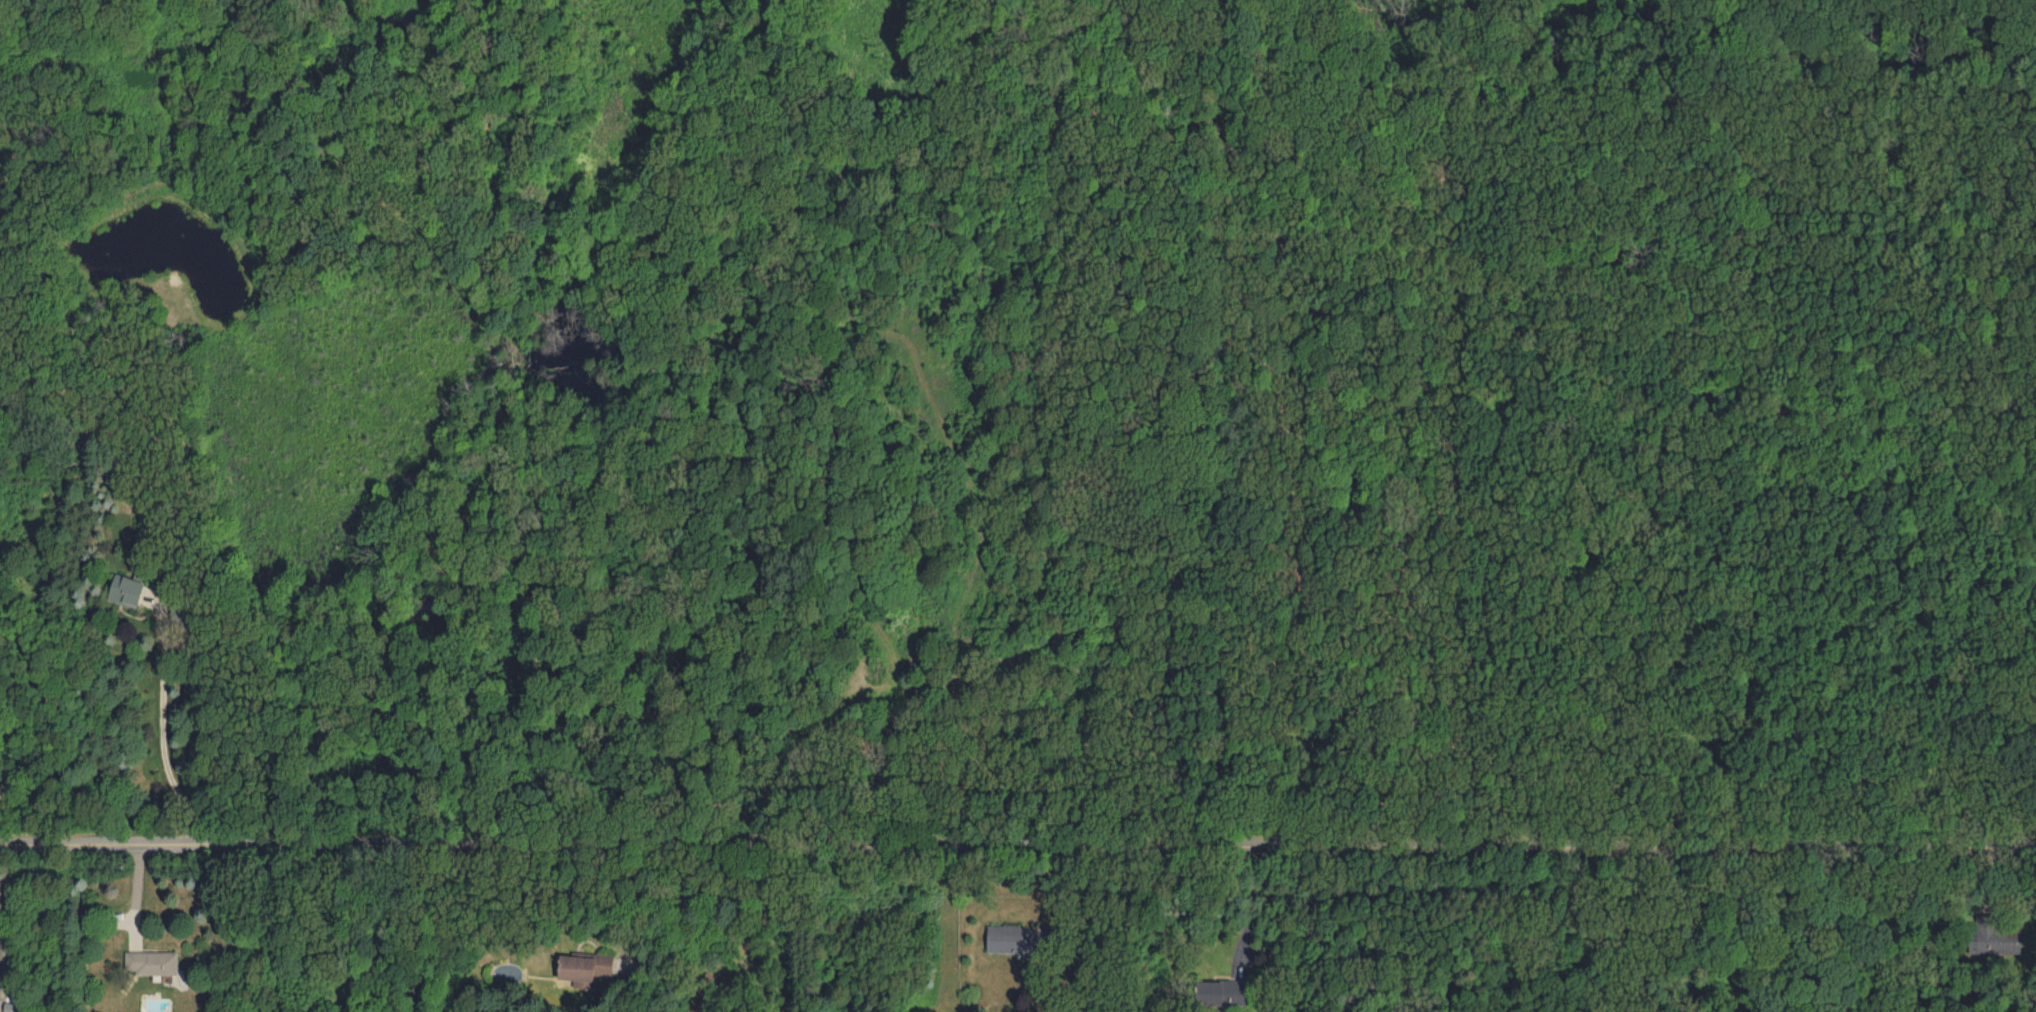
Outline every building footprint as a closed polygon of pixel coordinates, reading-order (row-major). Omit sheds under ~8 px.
[(107,597),(137,607),(145,581),(116,571),(107,597)] [(1973,953),(2019,952),(2019,929),(1998,930),(1998,913),(1973,914),(1973,953)] [(986,952),(1040,953),(1041,928),(1023,928),(1023,924),(987,923),(986,952)] [(121,952),(178,950),(182,978),(118,978),(121,952)] [(594,974),(612,975),(613,954),(559,951),(558,978),(594,980),(594,974)] [(1246,980),(1197,979),(1197,1004),(1245,1005),(1246,980)]
